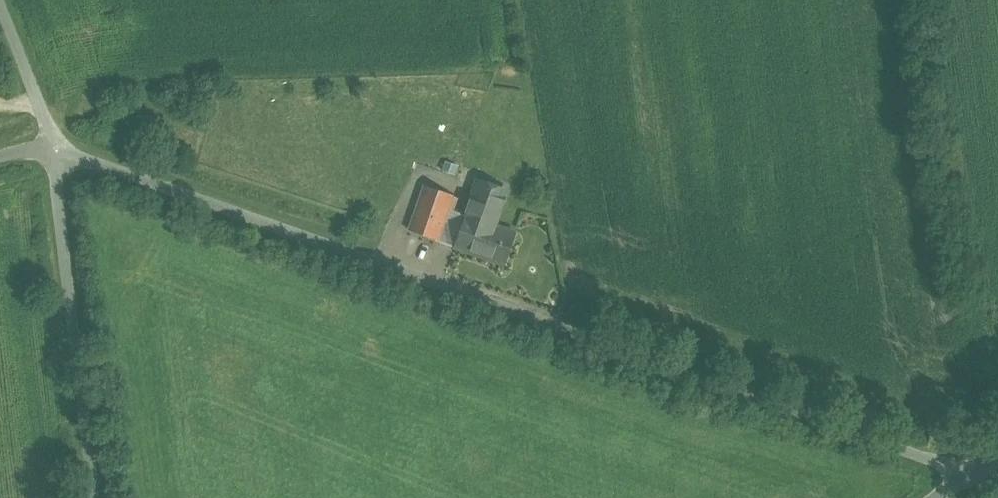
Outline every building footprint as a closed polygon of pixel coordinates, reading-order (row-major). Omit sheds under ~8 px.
[(453,195),(426,186),(410,231),(437,240),(453,195)] [(498,194),(477,187),(455,247),(505,265),(516,233),(488,223),(498,194)]
